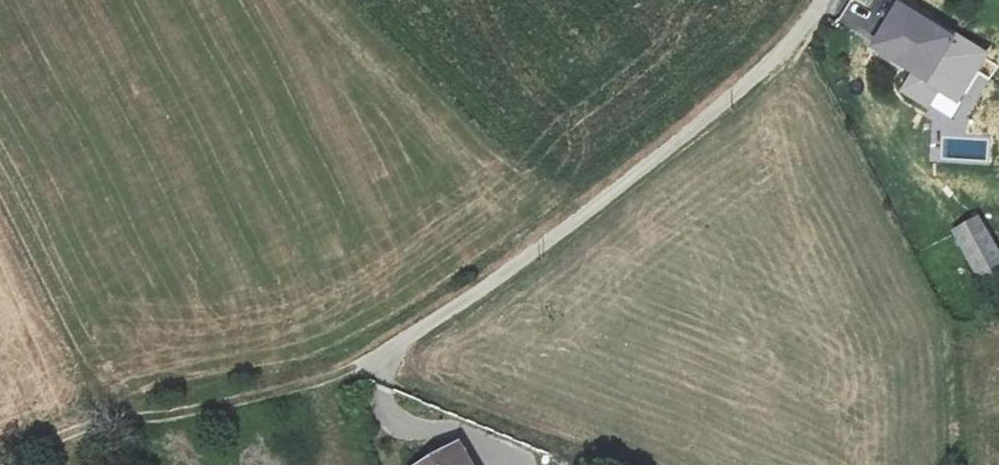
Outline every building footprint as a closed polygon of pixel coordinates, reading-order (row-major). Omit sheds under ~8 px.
[(956,39),(900,5),(873,47),(913,72),(902,90),(927,106),(938,88),(956,100),(986,53),(958,35),(956,39)] [(978,216),(954,230),(976,273),(998,267),(998,254),(978,216)] [(414,464),(470,464),(457,441),(414,464)]
